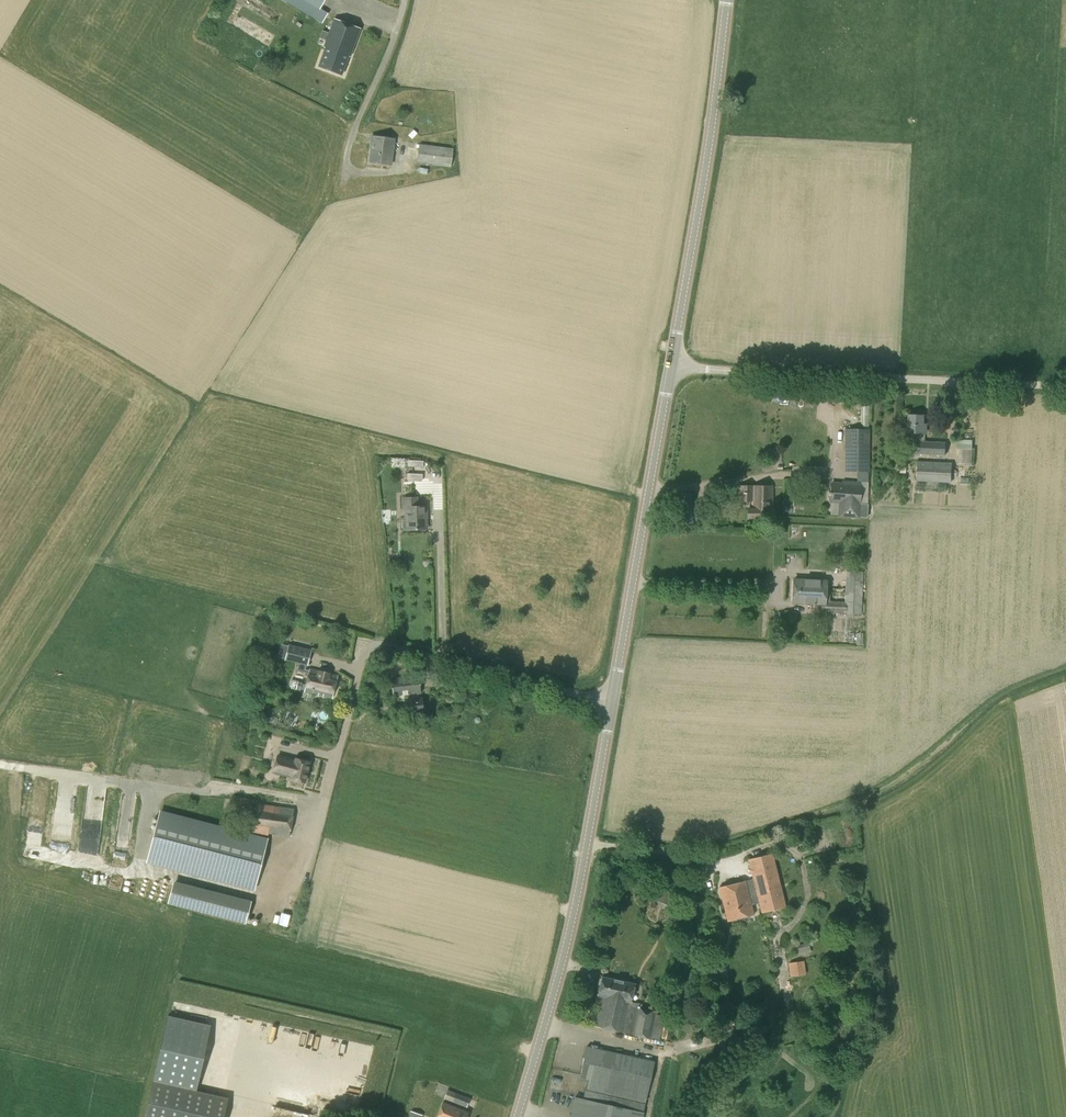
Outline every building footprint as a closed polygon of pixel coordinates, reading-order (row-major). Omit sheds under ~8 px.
[(296,8),(322,24),(328,14),(321,9),(326,0),(300,0),(296,8)] [(350,56),(360,28),(334,19),(329,32),(322,30),(319,38),(326,40),(324,46),(325,47),(318,66),(341,75),(348,56),(350,56)] [(412,139),(417,133),(413,130),(408,135),(412,139)] [(391,164),(394,139),(371,136),(370,148),(371,148),(369,162),(391,164)] [(450,167),(453,148),(419,144),(417,163),(450,167)] [(924,433),(924,424),(921,424),(921,415),(908,415),(907,432),(924,433)] [(868,429),(846,429),(845,470),(863,470),(863,450),(868,450),(868,429)] [(956,448),(971,449),(972,440),(956,439),(956,448)] [(920,441),(920,454),(951,455),(951,442),(920,441)] [(951,482),(952,464),(917,462),(916,481),(951,482)] [(859,504),(859,503),(860,488),(842,486),(842,484),(831,483),(829,500),(838,501),(837,517),(859,519),(859,518),(867,519),(868,505),(859,504)] [(749,500),(749,509),(748,509),(748,518),(773,518),(773,509),(771,509),(771,486),(739,486),(739,500),(749,500)] [(405,509),(405,520),(403,520),(402,522),(402,528),(403,529),(423,529),(423,515),(426,515),(426,506),(416,506),(416,498),(403,498),(403,509),(405,509)] [(825,603),(821,603),(821,612),(860,614),(862,572),(846,571),(845,593),(829,592),(829,593),(825,593),(825,594),(825,603)] [(825,594),(825,593),(826,580),(794,579),(793,590),(806,591),(806,589),(813,589),(813,593),(825,594)] [(806,591),(793,590),(793,602),(821,603),(825,603),(825,594),(813,593),(813,589),(806,589),(806,591)] [(310,669),(306,685),(301,684),(302,683),(298,682),(298,681),(293,680),(290,681),(289,686),(291,688),(300,691),(300,689),(305,690),(305,691),(331,698),(337,675),(310,669)] [(421,698),(419,698),(418,693),(421,693),(419,675),(392,677),(394,701),(405,700),(406,713),(422,711),(421,698)] [(277,756),(273,772),(291,777),(291,779),(304,782),(310,762),(296,758),(295,760),(277,756)] [(248,808),(250,798),(233,796),(232,805),(248,808)] [(289,835),(293,809),(256,804),(252,833),(268,835),(268,832),(289,835)] [(254,889),(267,840),(161,812),(148,861),(254,889)] [(752,874),(753,878),(719,887),(727,921),(753,914),(750,904),(759,902),(762,912),(785,906),(771,853),(748,859),(750,869),(749,869),(750,874),(752,874)] [(251,901),(212,891),(207,913),(245,923),(251,901)] [(806,974),(804,960),(788,963),(790,977),(806,974)] [(658,1012),(629,1005),(633,984),(602,977),(598,994),(602,995),(595,1025),(659,1039),(664,1016),(657,1015),(658,1012)] [(175,1007),(193,1011),(194,1004),(176,1001),(175,1007)] [(575,1097),(643,1112),(654,1061),(586,1046),(579,1077),(587,1079),(583,1098),(575,1097)] [(466,1107),(469,1098),(447,1089),(444,1098),(466,1107)] [(575,1097),(571,1116),(642,1116),(643,1112),(575,1097)] [(467,1112),(442,1102),(437,1116),(466,1116),(467,1112)]
